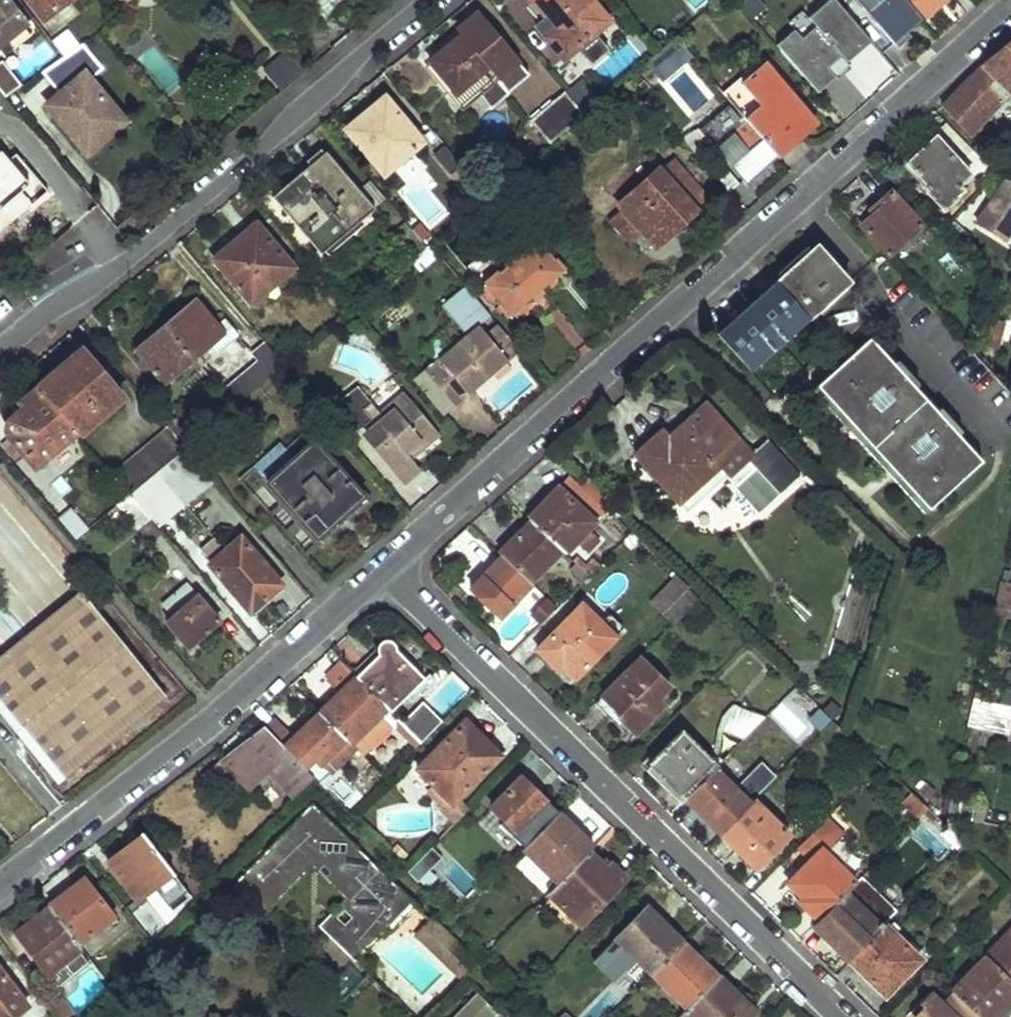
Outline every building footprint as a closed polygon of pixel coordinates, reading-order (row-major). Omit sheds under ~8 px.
[(29,28),(8,0),(0,0),(0,50),(29,28)] [(43,19),(68,0),(28,0),(43,19)] [(599,0),(529,0),(532,3),(527,7),(539,22),(535,26),(565,62),(580,50),(592,64),(611,49),(598,34),(616,20),(599,0)] [(741,6),(750,20),(766,9),(760,0),(750,0),(741,6)] [(838,0),(825,0),(806,17),(815,27),(800,40),(793,33),(779,45),(817,89),(833,75),(826,66),(841,53),(846,60),(871,38),(838,0)] [(893,46),(922,22),(903,0),(853,0),(893,46)] [(947,0),(903,0),(922,22),(947,0)] [(462,31),(429,61),(458,94),(490,65),(500,77),(519,60),(476,11),(457,27),(462,31)] [(678,36),(646,62),(663,82),(695,56),(678,36)] [(1010,92),(1010,41),(943,102),(973,135),(1010,92)] [(87,152),(123,121),(88,81),(102,69),(80,44),(41,73),(59,95),(47,106),(87,152)] [(281,91),(305,72),(284,48),(266,64),(265,72),(281,91)] [(458,94),(429,61),(421,67),(460,111),(500,77),(490,65),(458,94)] [(816,122),(765,62),(727,95),(746,119),(777,155),(816,122)] [(5,99),(21,87),(0,63),(0,93),(5,99)] [(567,93),(585,113),(602,98),(585,78),(567,93)] [(384,179),(428,142),(386,91),(341,128),(384,179)] [(565,91),(530,121),(550,143),(585,113),(567,93),(565,91)] [(777,155),(746,119),(727,95),(715,105),(726,118),(735,129),(714,147),(745,183),(777,155)] [(705,136),(714,147),(735,129),(726,118),(705,136)] [(994,131),(977,148),(988,159),(1010,135),(1010,129),(1006,124),(997,134),(994,131)] [(974,173),(939,135),(937,137),(911,160),(932,183),(928,186),(947,207),(967,188),(962,184),(974,173)] [(328,152),(275,195),(323,253),(375,209),(362,194),(328,152)] [(675,155),(603,215),(628,244),(644,228),(654,240),(709,194),(675,155)] [(477,203),(489,193),(463,163),(452,174),(477,203)] [(1010,178),(980,224),(1009,239),(1010,236),(1010,178)] [(374,183),(362,194),(375,209),(388,199),(374,183)] [(925,226),(893,189),(862,219),(893,254),(925,226)] [(223,233),(232,244),(259,222),(249,211),(223,233)] [(414,256),(427,244),(405,219),(391,231),(414,256)] [(232,244),(215,258),(252,302),(295,267),(259,222),(232,244)] [(628,244),(637,255),(654,240),(644,228),(628,244)] [(484,282),(518,322),(533,310),(542,312),(556,299),(545,287),(564,271),(538,239),(529,245),(524,238),(512,237),(507,242),(497,240),(497,251),(488,258),(500,270),(484,282)] [(851,278),(818,241),(776,280),(809,316),(851,278)] [(776,280),(720,331),(752,367),(809,316),(776,280)] [(512,340),(466,285),(441,305),(466,335),(412,380),(443,417),(510,361),(500,350),(512,340)] [(218,325),(197,300),(167,325),(195,357),(202,366),(208,362),(200,352),(209,344),(217,353),(240,333),(227,317),(218,325)] [(137,350),(165,383),(189,362),(195,357),(167,325),(137,350)] [(869,338),(816,387),(928,505),(977,460),(954,434),(947,426),(952,422),(956,418),(952,413),(950,410),(946,416),(942,420),(934,412),(914,389),(906,380),(911,375),(915,370),(909,363),(904,368),(900,373),(891,362),(869,338)] [(521,352),(512,340),(500,350),(510,361),(521,352)] [(254,352),(261,361),(224,392),(235,405),(285,364),(266,342),(254,352)] [(125,396),(85,349),(40,388),(76,430),(81,436),(125,396)] [(202,366),(195,357),(189,362),(197,371),(202,366)] [(896,358),(891,362),(900,373),(904,368),(896,358)] [(911,375),(906,380),(914,389),(918,384),(911,375)] [(367,437),(368,439),(398,475),(414,461),(407,454),(422,441),(427,447),(442,434),(406,392),(390,406),(389,407),(389,409),(389,411),(390,413),(385,417),(372,402),(359,387),(327,414),(350,441),(367,426),(369,430),(368,431),(367,433),(367,435),(367,437)] [(44,462),(46,455),(76,430),(40,388),(23,402),(27,406),(12,420),(9,426),(10,433),(37,463),(44,462)] [(372,402),(385,417),(390,413),(389,411),(389,409),(389,407),(390,406),(406,392),(402,388),(387,401),(381,394),(372,402)] [(673,419),(637,453),(681,500),(745,440),(708,401),(680,427),(673,419)] [(934,412),(942,420),(946,416),(938,407),(934,412)] [(952,422),(947,426),(954,434),(958,430),(952,422)] [(165,466),(186,449),(168,427),(113,473),(131,495),(151,477),(165,466)] [(295,521),(312,540),(365,493),(348,474),(345,477),(311,439),(289,459),(278,446),(252,469),(280,500),(282,499),(299,518),(295,521)] [(165,466),(191,496),(211,478),(186,449),(165,466)] [(165,466),(151,477),(177,508),(191,496),(165,466)] [(606,503),(572,472),(561,484),(594,516),(606,503)] [(177,508),(151,477),(131,495),(150,516),(157,524),(177,508)] [(594,516),(561,484),(531,516),(562,545),(565,548),(594,516)] [(124,512),(137,527),(150,516),(131,495),(114,509),(119,515),(124,512)] [(60,517),(79,539),(90,529),(71,508),(60,517)] [(157,524),(150,516),(137,527),(148,540),(161,528),(157,524)] [(504,554),(530,579),(562,545),(531,516),(500,550),(504,554)] [(239,535),(209,560),(249,608),(279,582),(239,535)] [(574,556),(577,559),(590,571),(596,565),(580,549),(574,556)] [(472,587),(501,614),(532,581),(530,579),(504,554),(472,587)] [(584,578),(590,571),(577,559),(570,566),(584,578)] [(1003,574),(996,608),(1010,612),(1010,576),(1003,574)] [(185,582),(160,603),(171,616),(165,621),(190,647),(219,621),(185,582)] [(676,621),(699,597),(687,588),(664,611),(676,621)] [(82,589),(0,655),(0,710),(58,783),(169,696),(82,589)] [(541,620),(557,604),(547,595),(532,610),(541,620)] [(569,614),(538,646),(555,662),(559,657),(577,673),(603,646),(588,632),(569,614)] [(611,637),(597,623),(588,632),(603,646),(611,637)] [(985,662),(992,635),(986,634),(980,661),(985,662)] [(381,650),(357,673),(392,708),(425,673),(394,643),(394,638),(385,636),(379,642),(381,650)] [(671,681),(641,653),(627,668),(655,696),(671,681)] [(326,672),(342,688),(320,709),(346,736),(365,754),(401,718),(392,708),(357,673),(342,657),(326,672)] [(627,668),(597,699),(632,734),(663,703),(655,696),(627,668)] [(1007,670),(999,698),(1010,701),(1010,671),(1007,670)] [(986,686),(974,684),(972,692),(983,695),(986,686)] [(966,719),(1007,729),(1010,713),(1010,701),(999,698),(983,695),(972,692),(966,719)] [(402,719),(422,739),(441,720),(421,699),(402,719)] [(729,714),(724,731),(744,737),(768,713),(742,705),(738,716),(729,714)] [(313,752),(322,760),(346,736),(320,709),(294,736),(284,745),(302,763),(313,752)] [(835,715),(827,723),(840,734),(847,726),(835,715)] [(294,736),(274,716),(263,724),(284,745),(294,736)] [(499,753),(464,717),(417,765),(434,782),(452,801),(459,794),(499,753)] [(395,726),(415,746),(422,739),(402,719),(395,726)] [(267,768),(295,794),(313,774),(302,763),(284,745),(263,724),(202,773),(210,781),(230,765),(250,785),(267,768)] [(686,724),(649,760),(686,796),(718,764),(721,761),(686,724)] [(718,764),(686,796),(715,824),(722,817),(728,824),(753,798),(718,764)] [(510,822),(506,826),(523,844),(556,809),(520,773),(491,804),(510,822)] [(471,805),(459,794),(452,801),(434,782),(429,788),(444,803),(441,807),(455,821),(471,805)] [(928,803),(910,785),(901,795),(919,812),(928,803)] [(949,790),(945,809),(983,818),(988,798),(949,790)] [(792,832),(756,795),(753,798),(728,824),(721,830),(758,867),(792,832)] [(312,802),(234,880),(256,904),(312,846),(366,901),(335,936),(358,957),(389,925),(411,901),(312,802)] [(592,845),(556,809),(523,844),(558,879),(592,845)] [(728,824),(722,817),(715,824),(721,830),(728,824)] [(808,861),(785,884),(801,899),(797,903),(818,923),(860,880),(830,851),(847,834),(830,817),(797,850),(808,861)] [(112,866),(136,897),(172,870),(141,832),(123,847),(127,853),(112,866)] [(580,922),(623,876),(592,845),(558,879),(547,890),(580,922)] [(312,846),(256,904),(265,912),(313,865),(346,899),(322,923),(335,936),(366,901),(312,846)] [(404,868),(414,882),(443,862),(434,848),(404,868)] [(454,857),(438,870),(463,899),(479,885),(454,857)] [(818,923),(812,929),(849,965),(890,923),(888,922),(899,911),(863,877),(860,880),(818,923)] [(113,915),(84,878),(71,888),(74,892),(52,910),(78,943),(100,926),(113,915)] [(395,932),(419,908),(411,901),(389,925),(395,932)] [(651,972),(683,940),(646,905),(615,935),(651,972)] [(49,906),(30,921),(34,925),(52,910),(49,906)] [(15,932),(57,988),(92,961),(78,943),(52,910),(34,925),(30,921),(15,932)] [(106,934),(119,923),(113,915),(100,926),(106,934)] [(467,973),(442,948),(450,940),(432,922),(418,937),(461,979),(467,973)] [(888,1002),(928,961),(890,923),(849,965),(888,1002)] [(987,954),(1010,977),(1010,928),(987,954)] [(976,943),(965,933),(956,941),(967,952),(976,943)] [(475,965),(450,940),(442,948),(467,973),(475,965)] [(683,940),(651,972),(687,1007),(719,975),(683,940)] [(1010,1002),(1010,1001),(1010,977),(987,954),(953,989),(982,1016),(1005,1016),(1010,1010),(1010,1002)] [(0,970),(0,1016),(12,1016),(26,1005),(0,970)] [(756,1010),(719,975),(687,1007),(682,1012),(687,1016),(749,1016),(756,1010)] [(953,989),(942,1000),(931,989),(921,1000),(925,1003),(914,1014),(918,1016),(982,1016),(953,989)] [(925,1003),(921,1000),(911,1010),(914,1014),(925,1003)] [(63,1001),(53,1008),(61,1016),(74,1016),(63,1001)]
